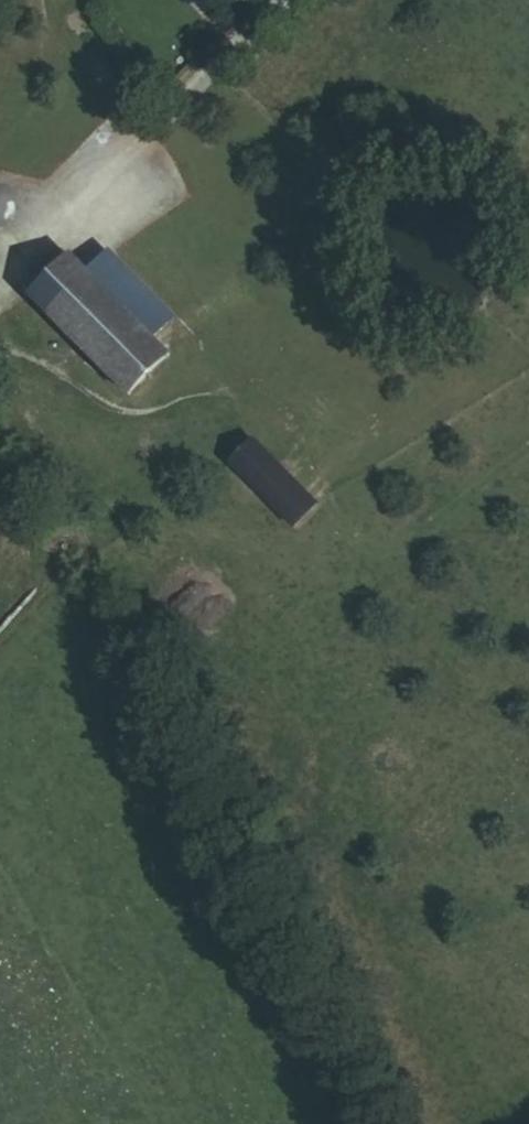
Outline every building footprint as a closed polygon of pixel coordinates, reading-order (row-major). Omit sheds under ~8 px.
[(157,335),(177,312),(111,251),(90,274),(157,335)] [(177,355),(157,335),(90,274),(70,254),(34,291),(141,391),(177,355)] [(302,526),(330,499),(262,434),(235,463),(302,526)]
